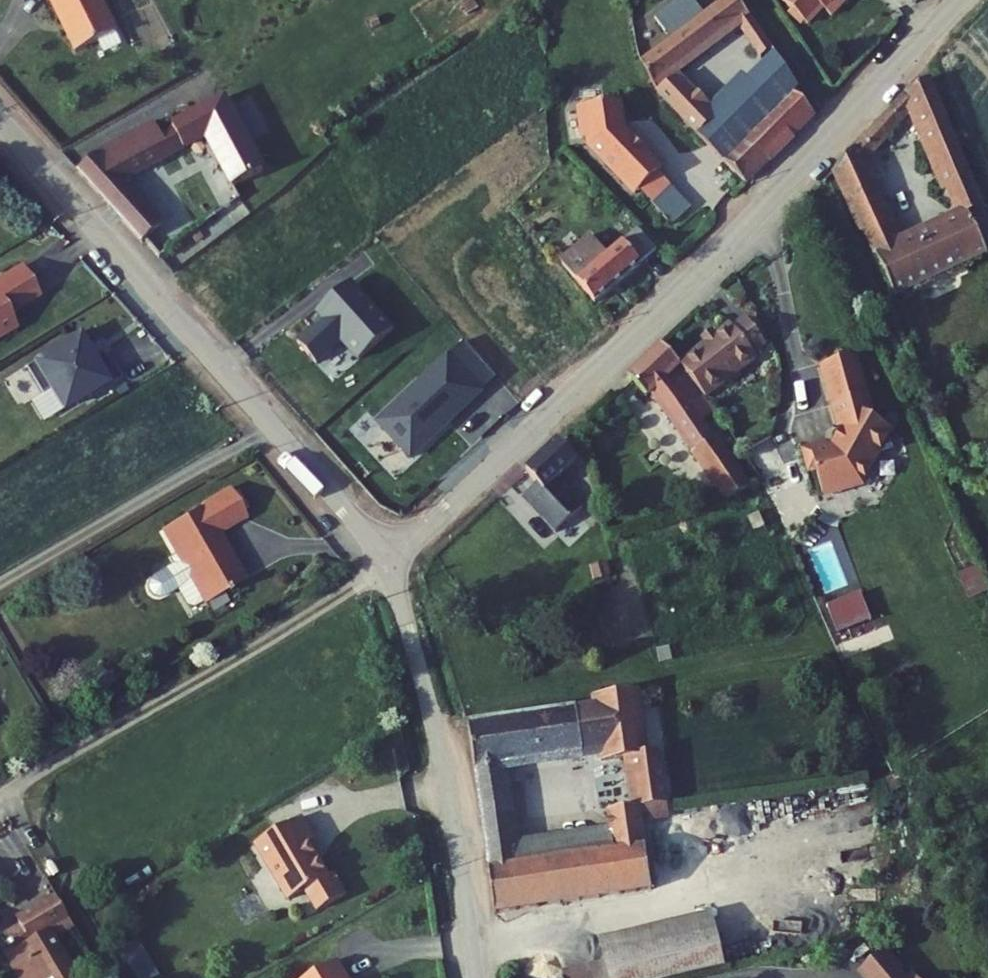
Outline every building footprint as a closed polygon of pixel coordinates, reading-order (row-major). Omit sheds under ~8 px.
[(66,23),(68,22),(72,32),(70,37),(78,53),(120,33),(104,0),(54,0),(66,23)] [(648,59),(659,85),(703,132),(721,116),(711,106),(681,72),(744,28),(768,54),(780,43),(748,0),(734,0),(717,11),(709,0),(684,0),(667,12),(674,24),(659,35),(662,40),(659,42),(663,49),(648,59)] [(734,0),(709,0),(717,11),(734,0)] [(818,24),(833,7),(842,16),(857,0),(792,0),(818,24)] [(768,54),(711,106),(721,116),(703,132),(726,158),(802,89),(809,82),(780,43),(768,54)] [(931,69),(902,93),(896,100),(912,115),(917,109),(961,208),(901,238),(872,175),(899,148),(888,138),(900,126),(884,112),(837,165),(898,291),(987,248),(970,209),(987,201),(987,200),(931,69)] [(802,89),(726,158),(747,180),(822,110),(802,89)] [(637,167),(649,180),(668,163),(671,159),(655,142),(659,139),(646,126),(643,129),(637,123),(634,124),(630,92),(588,98),(592,129),(598,128),(599,136),(633,172),(637,167)] [(912,115),(896,100),(884,112),(900,126),(912,115)] [(214,108),(189,123),(153,144),(145,132),(101,158),(98,154),(77,173),(143,250),(146,248),(157,262),(264,185),(214,108)] [(98,154),(89,144),(68,163),(77,173),(98,154)] [(680,175),(668,163),(649,180),(662,193),(680,175)] [(637,167),(633,172),(645,184),(649,180),(637,167)] [(970,209),(987,248),(987,201),(970,209)] [(651,219),(640,228),(659,251),(671,241),(651,219)] [(601,228),(571,254),(605,296),(659,251),(640,228),(618,247),(601,228)] [(22,258),(0,271),(0,328),(16,317),(8,305),(39,286),(22,258)] [(734,323),(727,328),(746,367),(759,356),(755,351),(769,340),(751,316),(737,327),(734,323)] [(105,380),(137,360),(130,347),(116,356),(92,317),(41,348),(57,375),(65,370),(77,392),(103,376),(105,380)] [(710,341),(683,363),(709,396),(746,367),(727,328),(719,335),(714,329),(705,336),(710,341)] [(664,339),(628,373),(651,395),(655,393),(734,498),(749,486),(716,438),(730,426),(709,396),(683,363),(664,339)] [(857,351),(823,362),(835,402),(853,396),(856,406),(843,429),(836,443),(831,444),(831,442),(809,449),(814,466),(820,465),(828,490),(833,489),(836,490),(841,491),(849,488),(853,485),(855,481),(865,479),(880,450),(888,448),(894,437),(891,429),(894,425),(877,415),(857,351)] [(853,396),(835,402),(843,429),(856,406),(853,396)] [(561,440),(528,471),(569,511),(581,499),(561,477),(579,460),(561,440)] [(240,473),(174,513),(189,539),(182,543),(186,549),(166,561),(162,564),(160,568),(160,573),(161,577),(165,580),(168,582),(173,582),(177,581),(189,574),(200,592),(203,593),(256,563),(228,516),(256,500),(240,473)] [(980,565),(960,571),(967,592),(986,586),(980,565)] [(827,603),(838,632),(873,618),(861,590),(827,603)] [(656,746),(644,687),(597,697),(599,705),(475,731),(490,817),(516,812),(509,770),(605,750),(606,758),(636,752),(645,802),(615,807),(618,822),(622,845),(525,865),(521,842),(519,829),(493,834),(508,914),(663,884),(649,801),(675,797),(665,744),(656,746)] [(519,829),(516,812),(490,817),(493,834),(519,829)] [(282,813),(238,838),(271,895),(288,885),(300,906),(329,889),(316,868),(310,871),(291,839),(296,836),(282,813)] [(618,822),(521,842),(525,865),(622,845),(618,822)] [(62,937),(80,926),(63,895),(24,918),(29,927),(13,936),(21,950),(13,955),(16,958),(45,943),(63,977),(85,977),(62,937)] [(550,977),(674,977),(738,961),(723,906),(613,935),(618,958),(583,965),(585,971),(550,977)] [(45,943),(16,958),(27,977),(63,977),(45,943)] [(924,967),(916,974),(892,947),(869,967),(878,977),(934,977),(924,967)] [(290,973),(293,977),(345,977),(343,974),(346,971),(333,948),(290,973)]
